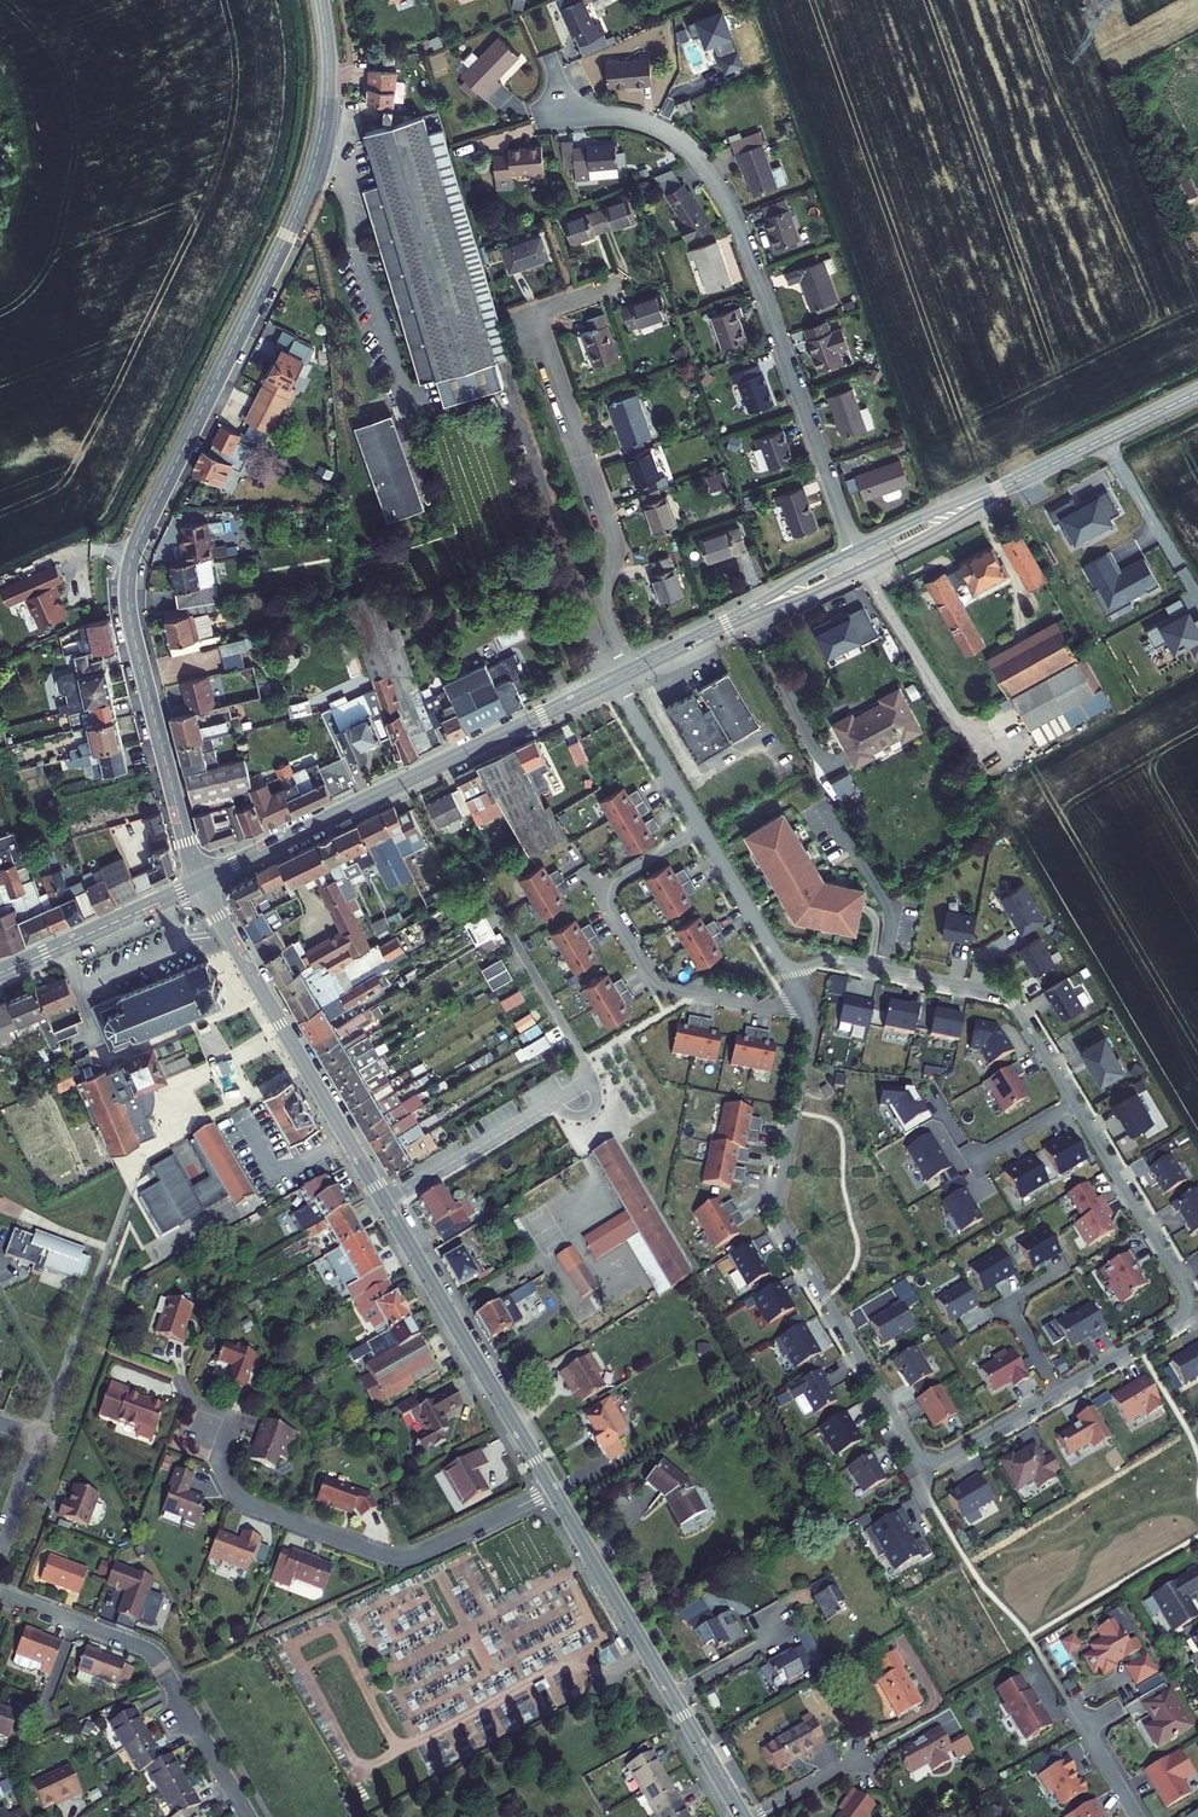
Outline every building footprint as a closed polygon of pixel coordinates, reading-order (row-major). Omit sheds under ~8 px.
[(561,8),(573,35),(576,34),(581,45),(605,34),(599,22),(594,24),(584,2),(589,0),(558,0),(561,8)] [(576,34),(573,35),(583,57),(617,42),(614,36),(607,39),(605,34),(581,45),(576,34)] [(485,99),(501,83),(497,79),(519,56),(499,37),(479,58),(473,52),(463,62),(470,68),(461,76),(465,80),(478,92),(485,99)] [(649,55),(639,56),(640,60),(606,63),(608,87),(652,83),(649,55)] [(369,71),(367,103),(394,106),(395,98),(403,99),(405,80),(404,78),(397,78),(397,73),(369,71)] [(473,98),(478,92),(465,80),(460,86),(473,98)] [(677,103),(681,114),(693,110),(689,99),(677,103)] [(385,108),(384,119),(392,120),(393,109),(385,108)] [(393,109),(392,120),(392,125),(409,120),(405,108),(393,109)] [(365,133),(381,185),(363,190),(420,383),(438,378),(445,403),(503,385),(496,360),(510,356),(443,129),(429,133),(424,116),(409,120),(392,125),(365,133)] [(734,141),(735,143),(761,132),(760,131),(734,141)] [(761,132),(735,143),(738,153),(763,145),(765,144),(761,132)] [(564,170),(574,169),(572,148),(572,140),(561,141),(564,170)] [(617,164),(616,152),(615,144),(572,148),(574,169),(577,169),(578,179),(618,175),(617,164)] [(735,154),(739,163),(743,162),(755,195),(788,183),(782,166),(771,169),(763,145),(738,153),(735,154)] [(511,174),(544,171),(541,146),(508,149),(509,155),(493,157),(496,190),(513,189),(511,174)] [(616,152),(617,164),(626,164),(624,151),(616,152)] [(658,186),(675,179),(671,171),(654,178),(658,186)] [(1179,176),(1172,178),(1176,185),(1181,183),(1179,176)] [(1191,178),(1181,183),(1188,197),(1197,193),(1191,178)] [(713,230),(703,215),(683,183),(667,194),(685,223),(680,225),(685,240),(713,230)] [(603,232),(612,229),(613,230),(636,222),(628,200),(596,212),(603,232)] [(799,240),(789,209),(766,217),(776,248),(799,240)] [(571,244),(594,236),(594,235),(603,232),(596,212),(564,222),(571,244)] [(511,272),(548,259),(541,237),(503,250),(511,272)] [(687,252),(691,261),(697,259),(709,293),(731,285),(716,242),(687,252)] [(785,274),(788,283),(801,279),(812,311),(838,302),(828,275),(836,272),(831,258),(785,274)] [(630,330),(669,317),(661,295),(622,309),(630,330)] [(742,316),(739,307),(712,317),(723,348),(746,340),(738,318),(742,316)] [(583,334),(594,367),(619,358),(604,315),(588,321),(591,331),(583,334)] [(842,328),(809,340),(819,371),(843,363),(838,351),(848,347),(842,328)] [(276,436),(281,425),(274,422),(282,406),(285,407),(295,389),(292,387),(299,373),(305,376),(311,364),(282,350),(246,421),(251,423),(273,434),(276,436)] [(732,374),(735,384),(739,382),(750,412),(773,404),(762,373),(761,373),(758,365),(732,374)] [(874,427),(867,407),(859,410),(852,389),(829,397),(843,438),(874,427)] [(642,441),(652,437),(646,422),(641,406),(637,408),(633,397),(609,406),(627,457),(645,450),(642,441)] [(378,488),(389,519),(423,506),(390,416),(356,428),(375,480),(373,480),(376,488),(378,488)] [(657,436),(651,420),(646,422),(652,437),(657,436)] [(251,423),(244,437),(266,448),(273,434),(251,423)] [(222,426),(208,454),(231,466),(240,470),(252,446),(238,440),(239,435),(222,426)] [(762,473),(771,469),(794,461),(783,430),(755,440),(758,449),(754,450),(762,473)] [(902,439),(890,443),(894,452),(906,448),(902,439)] [(669,485),(666,476),(660,478),(649,449),(645,450),(627,457),(642,495),(659,489),(669,485)] [(203,451),(194,470),(208,477),(206,481),(220,488),(231,466),(208,454),(203,451)] [(900,461),(857,476),(865,499),(882,493),(884,499),(888,501),(900,496),(902,493),(900,487),(909,484),(900,461)] [(722,470),(705,476),(710,490),(727,484),(722,470)] [(774,497),(778,506),(783,504),(795,537),(817,529),(803,487),(774,497)] [(642,495),(655,534),(677,526),(666,496),(662,498),(659,489),(642,495)] [(1095,494),(1097,499),(1079,510),(1072,498),(1048,512),(1054,523),(1064,517),(1068,524),(1064,526),(1072,540),(1097,526),(1100,529),(1110,524),(1105,516),(1117,509),(1105,489),(1095,494)] [(181,546),(184,562),(211,558),(213,558),(211,546),(215,545),(213,534),(221,532),(223,530),(222,522),(219,520),(184,525),(182,528),(184,545),(181,546)] [(740,528),(730,531),(730,530),(700,541),(707,562),(747,548),(740,528)] [(1018,533),(1003,541),(1030,590),(1046,582),(1018,533)] [(172,547),(175,564),(184,562),(181,546),(172,547)] [(942,573),(927,582),(968,655),(983,647),(953,594),(959,585),(968,580),(974,592),(1006,575),(992,547),(960,564),(961,567),(944,576),(942,573)] [(1112,551),(1082,567),(1107,612),(1158,584),(1143,556),(1121,568),(1112,551)] [(652,576),(662,606),(684,598),(669,557),(652,562),(656,574),(652,576)] [(171,565),(178,608),(218,601),(211,558),(184,562),(175,564),(171,565)] [(6,607),(24,599),(31,616),(33,616),(39,629),(66,618),(57,599),(59,598),(54,587),(62,583),(55,567),(0,590),(0,592),(6,607)] [(1169,616),(1146,630),(1155,646),(1170,638),(1177,651),(1190,643),(1196,653),(1197,652),(1197,621),(1196,617),(1192,619),(1181,599),(1165,608),(1169,616)] [(164,620),(172,656),(202,648),(201,644),(222,640),(220,634),(213,635),(207,613),(219,610),(218,601),(178,608),(165,610),(168,619),(164,620)] [(817,631),(829,657),(859,643),(860,645),(877,637),(863,607),(850,613),(851,615),(817,631)] [(1055,623),(1056,623),(1066,617),(1061,608),(1050,614),(1055,623)] [(114,634),(110,619),(104,621),(89,624),(70,632),(72,641),(102,634),(103,637),(114,634)] [(1010,696),(1011,696),(1076,659),(1066,641),(1056,623),(1055,623),(989,659),(1010,696)] [(66,634),(59,637),(62,646),(68,643),(66,634)] [(72,641),(75,652),(94,649),(95,653),(117,648),(114,634),(103,637),(102,634),(72,641)] [(246,637),(220,643),(222,654),(241,650),(249,648),(246,637)] [(365,656),(373,679),(389,673),(413,675),(403,642),(365,656)] [(222,654),(227,673),(245,668),(241,650),(222,654)] [(94,661),(92,653),(75,656),(78,670),(60,675),(57,680),(59,691),(65,694),(66,694),(68,703),(58,705),(60,713),(67,711),(67,714),(80,711),(87,710),(87,707),(113,700),(103,659),(94,661)] [(1077,662),(1076,659),(1011,696),(1029,729),(1030,728),(1062,711),(1094,693),(1102,688),(1085,657),(1077,662)] [(445,683),(448,690),(452,699),(467,731),(525,704),(523,700),(535,694),(517,659),(488,673),(484,665),(450,681),(445,683)] [(441,672),(445,683),(450,681),(445,670),(441,672)] [(403,758),(405,762),(442,743),(435,727),(424,701),(413,675),(389,673),(373,679),(376,689),(385,712),(382,714),(390,735),(392,741),(396,739),(400,750),(403,758)] [(728,673),(701,689),(703,692),(696,697),(694,693),(678,703),(677,701),(666,708),(699,761),(759,725),(728,673)] [(184,700),(187,714),(209,709),(215,707),(208,677),(182,683),(186,700),(184,700)] [(703,692),(701,689),(699,685),(692,690),(694,693),(696,697),(703,692)] [(365,749),(364,747),(390,735),(382,714),(385,712),(376,689),(332,708),(322,710),(342,757),(351,753),(352,756),(365,749)] [(856,766),(874,756),(872,753),(901,737),(903,740),(921,731),(898,689),(880,699),(882,703),(853,718),(851,715),(833,724),(856,766)] [(444,723),(451,739),(467,731),(452,699),(448,690),(424,701),(435,727),(444,723)] [(1062,711),(1030,728),(1039,744),(1103,709),(1094,693),(1062,711)] [(309,699),(293,704),(296,717),(312,713),(309,699)] [(88,726),(117,719),(113,700),(87,707),(87,710),(80,711),(82,720),(57,726),(58,733),(88,726)] [(187,714),(184,700),(168,704),(171,717),(187,714)] [(215,707),(209,709),(210,714),(230,710),(228,704),(215,707)] [(230,710),(210,714),(209,709),(187,714),(171,717),(174,732),(226,720),(239,717),(237,708),(230,710)] [(123,746),(117,719),(88,726),(92,743),(80,746),(81,749),(71,752),(72,758),(123,746)] [(226,720),(174,732),(178,747),(203,741),(201,734),(228,728),(226,720)] [(577,733),(568,737),(575,754),(584,750),(577,733)] [(178,747),(185,773),(208,768),(206,761),(217,758),(213,743),(223,741),(222,736),(203,741),(178,747)] [(535,739),(517,748),(527,769),(537,765),(541,773),(549,769),(535,739)] [(69,767),(92,761),(96,777),(129,769),(123,746),(72,758),(67,759),(69,767)] [(557,821),(549,805),(544,808),(527,769),(517,748),(477,767),(493,801),(498,799),(502,806),(529,856),(566,837),(562,829),(557,821)] [(403,758),(400,750),(393,753),(396,761),(403,758)] [(295,814),(355,785),(343,757),(320,767),(318,763),(293,773),(289,763),(286,764),(284,763),(276,768),(280,779),(279,779),(284,790),(295,814)] [(242,795),(251,791),(243,760),(208,768),(185,773),(194,813),(235,802),(233,798),(242,795)] [(477,767),(455,777),(460,788),(471,812),(475,819),(502,806),(498,799),(493,801),(477,767)] [(848,769),(829,779),(840,800),(856,792),(848,769)] [(238,811),(247,834),(265,827),(295,814),(284,790),(271,796),(266,785),(251,791),(242,795),(247,807),(238,811)] [(631,798),(623,785),(597,801),(630,855),(654,841),(648,831),(658,825),(652,817),(644,821),(639,813),(647,808),(639,794),(631,798)] [(447,823),(451,831),(462,826),(459,818),(471,812),(460,788),(427,804),(438,828),(447,823)] [(157,801),(154,791),(147,793),(150,803),(157,801)] [(242,795),(233,798),(235,802),(238,811),(247,807),(242,795)] [(194,813),(202,842),(211,846),(247,834),(238,811),(235,802),(194,813)] [(398,815),(394,806),(381,813),(403,857),(426,846),(421,836),(423,835),(410,810),(398,815)] [(161,812),(145,817),(149,832),(165,828),(161,812)] [(389,888),(413,877),(403,857),(381,813),(357,824),(376,862),(380,870),(389,888)] [(823,881),(783,814),(747,836),(797,921),(855,932),(865,891),(823,881)] [(568,826),(563,818),(557,821),(562,829),(568,826)] [(349,865),(359,860),(363,868),(376,862),(357,824),(335,835),(349,865)] [(14,948),(55,931),(45,909),(40,895),(34,879),(31,880),(13,832),(0,836),(0,908),(14,948)] [(347,902),(357,897),(359,896),(350,879),(364,872),(363,868),(359,860),(349,865),(335,835),(319,843),(347,902)] [(157,861),(130,872),(139,893),(173,877),(177,869),(168,837),(152,841),(157,861)] [(291,857),(303,881),(317,874),(344,932),(307,953),(309,955),(313,963),(315,966),(317,965),(326,960),(346,949),(352,959),(369,949),(355,918),(352,912),(361,907),(357,897),(347,902),(319,843),(291,857)] [(89,887),(90,889),(99,911),(139,893),(130,872),(123,857),(101,867),(101,869),(92,873),(91,870),(84,873),(88,885),(89,887)] [(303,881),(291,857),(279,863),(288,878),(292,887),(303,881)] [(52,874),(48,862),(40,865),(44,876),(52,874)] [(263,912),(271,908),(266,898),(262,890),(288,878),(279,863),(231,886),(228,894),(243,920),(262,909),(263,912)] [(559,869),(548,875),(544,868),(522,880),(542,916),(568,901),(561,894),(570,889),(559,869)] [(685,870),(674,877),(670,869),(648,882),(668,918),(694,903),(687,896),(696,891),(685,870)] [(72,923),(99,911),(90,889),(70,897),(69,893),(61,870),(52,874),(61,901),(72,923)] [(45,909),(55,931),(72,923),(61,901),(52,874),(44,876),(50,892),(40,895),(45,909)] [(288,878),(262,890),(266,898),(287,888),(293,899),(298,896),(292,887),(288,878)] [(90,889),(89,887),(88,885),(69,893),(70,897),(90,889)] [(1023,885),(1012,891),(1010,889),(996,896),(1003,909),(1008,907),(1022,933),(1043,921),(1023,885)] [(262,909),(243,920),(254,940),(275,928),(289,921),(286,916),(280,918),(274,907),(271,908),(263,912),(262,909)] [(361,907),(352,912),(355,918),(364,913),(361,907)] [(1,954),(14,948),(0,908),(0,952),(1,954)] [(367,918),(375,937),(391,928),(383,911),(367,918)] [(972,944),(977,917),(947,912),(943,935),(961,938),(960,942),(972,944)] [(714,921),(703,927),(699,920),(677,932),(697,968),(723,953),(716,946),(725,941),(714,921)] [(589,923),(578,929),(574,922),(552,934),(572,970),(598,955),(591,948),(601,943),(589,923)] [(302,959),(291,941),(285,945),(275,928),(254,940),(279,983),(301,970),(306,967),(302,959)] [(504,940),(499,932),(478,945),(483,953),(504,940)] [(300,1019),(322,1006),(315,995),(341,980),(335,969),(342,965),(351,982),(405,950),(397,937),(380,947),(378,944),(369,949),(352,959),(346,949),(326,960),(331,970),(322,975),(319,969),(305,978),(301,970),(279,983),(300,1019)] [(1053,964),(1038,938),(1018,950),(1033,975),(1053,964)] [(302,959),(306,967),(313,963),(309,955),(302,959)] [(151,1036),(152,1035),(152,1034),(162,1030),(162,1031),(164,1031),(163,1029),(174,1025),(174,1026),(176,1026),(175,1024),(185,1020),(186,1022),(188,1021),(187,1020),(197,1015),(198,1017),(199,1016),(199,1015),(210,1010),(210,1012),(212,1011),(211,1010),(223,1005),(223,1007),(225,1006),(224,1004),(226,1004),(225,1002),(224,1003),(220,992),(220,990),(224,988),(218,976),(219,976),(218,974),(214,975),(212,974),(208,963),(209,962),(206,960),(205,961),(205,962),(194,967),(193,965),(192,966),(192,967),(181,972),(181,970),(179,971),(180,972),(170,977),(169,975),(167,976),(168,977),(158,981),(157,980),(156,980),(156,982),(146,986),(145,984),(144,985),(144,987),(134,991),(134,989),(132,990),(133,991),(123,996),(122,994),(92,1006),(111,1052),(140,1040),(140,1038),(150,1034),(151,1036)] [(326,960),(317,965),(319,969),(322,975),(331,970),(326,960)] [(514,979),(501,960),(486,969),(499,989),(514,979)] [(322,1006),(300,1019),(313,1041),(336,1028),(331,1019),(384,987),(376,974),(347,991),(322,1006)] [(621,978),(610,984),(606,977),(584,990),(604,1025),(630,1010),(623,1004),(633,999),(621,978)] [(36,989),(46,1014),(76,1001),(65,978),(47,986),(46,984),(36,989)] [(1085,1007),(1068,978),(1043,992),(1049,1001),(1051,1000),(1063,1020),(1085,1007)] [(322,1006),(347,991),(341,980),(315,995),(322,1006)] [(0,1004),(0,1009),(9,1029),(19,1024),(23,1034),(42,1026),(52,1050),(60,1046),(58,1041),(54,1032),(46,1014),(36,989),(0,1004)] [(524,1002),(518,992),(501,1001),(506,1012),(524,1002)] [(869,1030),(874,1003),(845,997),(840,1025),(869,1030)] [(912,1034),(918,1008),(909,1006),(908,1011),(889,1007),(885,1028),(912,1034)] [(23,1034),(19,1024),(9,1029),(0,1009),(0,1044),(23,1034)] [(368,1009),(352,1018),(358,1028),(361,1027),(374,1019),(368,1009)] [(871,1026),(881,1028),(884,1013),(874,1011),(871,1026)] [(963,1020),(933,1014),(928,1038),(958,1043),(963,1020)] [(358,1028),(352,1018),(336,1028),(313,1041),(319,1051),(358,1028)] [(689,1018),(688,1029),(677,1027),(672,1056),(715,1063),(719,1035),(708,1034),(710,1021),(689,1018)] [(54,1032),(58,1041),(79,1032),(75,1023),(54,1032)] [(997,1027),(974,1023),(970,1050),(981,1052),(988,1067),(1013,1052),(997,1027)] [(358,1028),(319,1051),(325,1061),(364,1039),(367,1037),(361,1027),(358,1028)] [(747,1030),(745,1041),(734,1039),(729,1067),(772,1075),(776,1047),(765,1046),(768,1033),(747,1030)] [(364,1039),(325,1061),(331,1072),(370,1049),(373,1047),(367,1037),(364,1039)] [(1121,1057),(1115,1057),(1105,1038),(1081,1051),(1099,1084),(1128,1069),(1121,1057)] [(60,1046),(52,1050),(54,1055),(63,1051),(60,1046)] [(373,1047),(370,1049),(331,1072),(337,1082),(376,1059),(379,1057),(373,1047)] [(153,1085),(166,1079),(153,1049),(115,1065),(146,1140),(156,1136),(148,1116),(151,1115),(153,1111),(154,1107),(155,1102),(156,1098),(155,1093),(154,1089),(153,1085)] [(146,1140),(115,1065),(107,1069),(105,1066),(97,1062),(94,1063),(89,1052),(86,1053),(87,1055),(76,1060),(77,1063),(70,1067),(77,1083),(97,1129),(102,1127),(114,1156),(140,1144),(140,1143),(146,1140)] [(343,1093),(382,1070),(376,1059),(337,1082),(343,1093)] [(1025,1099),(1014,1081),(1025,1075),(1018,1062),(981,1084),(987,1093),(991,1091),(1003,1111),(1025,1099)] [(77,1083),(70,1067),(52,1075),(59,1091),(77,1083)] [(350,1104),(389,1081),(382,1070),(343,1093),(350,1104)] [(269,1104),(292,1142),(320,1126),(292,1079),(264,1097),(269,1104)] [(389,1081),(350,1104),(356,1115),(395,1092),(389,1081)] [(833,1097),(827,1088),(821,1091),(827,1100),(833,1097)] [(879,1107),(887,1108),(904,1135),(929,1119),(911,1091),(880,1089),(879,1107)] [(363,1126),(402,1103),(395,1092),(356,1115),(363,1126)] [(1154,1121),(1137,1092),(1112,1107),(1118,1117),(1122,1115),(1133,1134),(1154,1121)] [(369,1137),(408,1114),(402,1103),(363,1126),(369,1137)] [(702,1185),(730,1191),(732,1180),(741,1182),(743,1174),(732,1172),(734,1161),(745,1163),(747,1154),(744,1153),(745,1145),(758,1148),(763,1122),(751,1119),(753,1110),(725,1104),(717,1143),(710,1142),(702,1185)] [(376,1148),(415,1125),(408,1114),(369,1137),(376,1148)] [(382,1159),(425,1134),(419,1123),(415,1125),(376,1148),(382,1159)] [(260,1207),(213,1127),(193,1140),(240,1219),(260,1207)] [(425,1134),(382,1159),(389,1171),(436,1143),(429,1132),(425,1134)] [(1086,1158),(1073,1136),(1057,1146),(1056,1143),(1043,1150),(1057,1174),(1086,1158)] [(949,1170),(930,1139),(909,1151),(926,1180),(938,1173),(952,1198),(944,1203),(961,1231),(981,1220),(964,1190),(971,1185),(965,1174),(960,1177),(954,1167),(949,1170)] [(625,1214),(631,1223),(653,1209),(613,1141),(599,1150),(591,1155),(625,1214)] [(1185,1182),(1170,1156),(1149,1169),(1164,1194),(1185,1182)] [(162,1237),(184,1225),(180,1218),(201,1206),(174,1157),(151,1170),(159,1185),(138,1196),(162,1237)] [(1046,1180),(1033,1159),(1017,1168),(1016,1166),(1003,1173),(1017,1197),(1046,1180)] [(304,1235),(347,1210),(336,1191),(334,1192),(326,1178),(295,1194),(306,1214),(294,1221),(302,1236),(304,1235)] [(1112,1230),(1106,1220),(1111,1217),(1100,1198),(1097,1200),(1086,1183),(1069,1194),(1084,1219),(1075,1225),(1088,1245),(1112,1230)] [(466,1221),(475,1216),(465,1200),(453,1207),(442,1188),(419,1201),(444,1245),(448,1242),(470,1229),(466,1221)] [(1180,1211),(1193,1232),(1197,1229),(1197,1193),(1196,1190),(1170,1205),(1175,1214),(1180,1211)] [(740,1235),(736,1229),(745,1224),(733,1203),(722,1209),(718,1202),(694,1216),(713,1250),(740,1235)] [(598,1254),(624,1238),(636,1231),(670,1290),(692,1276),(653,1209),(631,1223),(593,1246),(598,1254)] [(328,1232),(338,1250),(362,1236),(347,1210),(304,1235),(309,1243),(328,1232)] [(585,1244),(588,1249),(593,1246),(631,1223),(625,1214),(583,1240),(585,1244)] [(1044,1266),(1041,1262),(1059,1251),(1045,1228),(1017,1245),(1033,1272),(1044,1266)] [(34,1239),(14,1231),(5,1257),(33,1267),(31,1273),(41,1277),(43,1271),(81,1285),(90,1260),(81,1257),(84,1250),(61,1242),(59,1247),(53,1245),(55,1240),(36,1233),(34,1239)] [(624,1238),(659,1297),(670,1290),(636,1231),(624,1238)] [(352,1301),(359,1297),(387,1281),(362,1236),(338,1250),(304,1269),(310,1279),(332,1266),(352,1301)] [(483,1274),(473,1257),(468,1260),(462,1249),(455,1253),(448,1242),(444,1245),(435,1251),(457,1289),(483,1274)] [(771,1275),(751,1244),(728,1258),(748,1290),(771,1275)] [(591,1254),(593,1257),(598,1254),(593,1246),(588,1249),(591,1254)] [(571,1259),(569,1260),(572,1265),(591,1254),(588,1249),(580,1254),(571,1259)] [(1135,1272),(1131,1265),(1136,1262),(1129,1249),(1110,1260),(1112,1262),(1095,1271),(1103,1286),(1106,1281),(1122,1306),(1139,1295),(1137,1292),(1147,1286),(1138,1272),(1135,1272)] [(1015,1274),(1000,1251),(970,1270),(983,1290),(997,1281),(999,1284),(1015,1274)] [(569,1260),(561,1265),(565,1270),(572,1265),(569,1260)] [(581,1264),(566,1273),(582,1299),(597,1289),(581,1264)] [(359,1297),(381,1337),(409,1321),(387,1281),(359,1297)] [(537,1293),(531,1283),(474,1318),(488,1341),(523,1321),(514,1307),(537,1293)] [(792,1310),(777,1283),(752,1297),(767,1324),(792,1310)] [(977,1307),(964,1284),(936,1300),(950,1323),(977,1307)] [(192,1307),(168,1299),(162,1318),(160,1317),(154,1335),(185,1345),(190,1328),(185,1327),(192,1307)] [(913,1326),(899,1303),(891,1308),(892,1311),(871,1323),(883,1344),(913,1326)] [(1106,1332),(1090,1306),(1057,1325),(1070,1347),(1080,1341),(1081,1338),(1088,1334),(1092,1340),(1106,1332)] [(361,1358),(366,1356),(370,1353),(375,1362),(370,1364),(366,1367),(371,1375),(375,1383),(380,1393),(381,1393),(408,1378),(433,1363),(409,1321),(381,1337),(356,1350),(361,1358)] [(820,1353),(803,1324),(772,1342),(782,1360),(790,1355),(797,1366),(820,1353)] [(244,1392),(248,1382),(247,1381),(256,1356),(248,1353),(249,1350),(236,1345),(235,1348),(223,1344),(216,1362),(229,1367),(224,1379),(226,1380),(224,1385),(244,1392)] [(1171,1362),(1183,1383),(1197,1374),(1197,1346),(1171,1362)] [(921,1380),(931,1375),(916,1347),(891,1360),(897,1372),(900,1371),(909,1387),(911,1385),(918,1397),(915,1398),(922,1412),(925,1410),(934,1428),(957,1416),(941,1385),(928,1392),(921,1380)] [(353,1363),(361,1358),(356,1350),(349,1355),(353,1363)] [(995,1392),(1012,1381),(1016,1387),(1029,1379),(1011,1352),(1007,1354),(1005,1351),(995,1357),(994,1363),(982,1371),(995,1392)] [(366,1356),(370,1364),(375,1362),(370,1353),(366,1356)] [(560,1374),(567,1386),(571,1384),(574,1389),(582,1403),(605,1388),(598,1377),(601,1374),(589,1355),(560,1374)] [(433,1363),(408,1378),(412,1385),(413,1387),(439,1373),(433,1363)] [(834,1401),(823,1381),(827,1379),(822,1370),(787,1391),(792,1400),(802,1394),(813,1413),(834,1401)] [(370,1375),(360,1381),(364,1389),(375,1383),(370,1375)] [(1164,1408),(1144,1375),(1109,1395),(1125,1423),(1146,1411),(1149,1417),(1164,1408)] [(408,1378),(381,1393),(385,1400),(412,1385),(408,1378)] [(385,1400),(381,1393),(380,1393),(375,1383),(364,1389),(374,1406),(385,1400)] [(129,1392),(110,1385),(99,1416),(138,1431),(136,1436),(151,1442),(164,1408),(128,1395),(129,1392)] [(448,1431),(445,1425),(446,1424),(442,1416),(462,1405),(453,1390),(418,1411),(412,1400),(395,1410),(402,1421),(410,1416),(416,1426),(420,1423),(426,1434),(416,1439),(415,1449),(419,1450),(420,1452),(424,1453),(446,1442),(442,1434),(448,1431)] [(615,1439),(628,1432),(610,1399),(585,1413),(589,1420),(587,1421),(593,1431),(589,1434),(598,1449),(599,1448),(609,1464),(624,1454),(615,1439)] [(1112,1438),(1091,1405),(1072,1417),(1077,1424),(1068,1429),(1071,1435),(1060,1441),(1068,1454),(1091,1440),(1096,1448),(1112,1438)] [(860,1441),(843,1413),(819,1427),(836,1455),(860,1441)] [(282,1434),(283,1430),(262,1422),(248,1461),(274,1471),(278,1460),(286,1462),(295,1439),(282,1434)] [(282,1434),(295,1439),(296,1435),(283,1430),(282,1434)] [(1051,1457),(1043,1461),(1035,1447),(1014,1459),(1011,1455),(1000,1461),(1015,1486),(1032,1476),(1039,1488),(1051,1481),(1048,1475),(1058,1469),(1051,1457)] [(486,1466),(478,1451),(443,1471),(463,1507),(487,1493),(475,1472),(486,1466)] [(876,1462),(870,1453),(846,1467),(862,1493),(882,1481),(873,1466),(876,1462)] [(664,1499),(680,1527),(703,1513),(688,1487),(662,1464),(646,1484),(664,1499)] [(169,1489),(171,1489),(162,1511),(184,1519),(182,1524),(197,1530),(203,1513),(199,1512),(204,1500),(187,1494),(193,1477),(176,1470),(169,1489)] [(993,1500),(977,1475),(963,1483),(967,1489),(963,1491),(957,1489),(945,1497),(960,1521),(993,1500)] [(349,1488),(324,1480),(316,1502),(347,1513),(349,1508),(353,1509),(357,1511),(362,1518),(376,1510),(369,1497),(349,1489),(349,1488)] [(98,1495),(75,1486),(68,1505),(63,1503),(58,1516),(86,1526),(98,1495)] [(921,1540),(911,1544),(906,1536),(912,1533),(905,1527),(909,1523),(902,1511),(865,1531),(880,1558),(886,1555),(891,1564),(898,1568),(917,1556),(921,1560),(929,1556),(921,1540)] [(207,1563),(218,1567),(220,1561),(248,1572),(252,1560),(255,1561),(261,1545),(258,1544),(260,1539),(243,1533),(240,1542),(217,1534),(207,1563)] [(292,1580),(324,1592),(333,1568),(292,1551),(290,1555),(281,1552),(270,1581),(289,1588),(292,1580)] [(40,1580),(78,1595),(87,1571),(49,1556),(40,1580)] [(154,1579),(114,1565),(107,1585),(126,1592),(118,1615),(138,1622),(154,1579)] [(1173,1633),(1197,1618),(1197,1616),(1187,1598),(1197,1591),(1197,1572),(1196,1569),(1151,1596),(1173,1633)] [(840,1616),(835,1608),(845,1602),(829,1577),(809,1589),(817,1603),(815,1604),(827,1624),(840,1616)] [(714,1622),(706,1608),(685,1621),(700,1646),(710,1640),(715,1648),(728,1641),(716,1621),(714,1622)] [(1113,1620),(1097,1629),(1104,1640),(1091,1647),(1094,1652),(1087,1656),(1086,1661),(1093,1673),(1100,1669),(1103,1674),(1114,1667),(1111,1662),(1120,1657),(1122,1658),(1125,1656),(1131,1665),(1127,1667),(1137,1684),(1154,1673),(1144,1657),(1141,1659),(1137,1652),(1139,1651),(1132,1640),(1127,1643),(1113,1620)] [(40,1673),(50,1676),(62,1644),(25,1630),(15,1655),(42,1665),(40,1673)] [(1189,1637),(1197,1652),(1197,1632),(1189,1637)] [(773,1678),(781,1674),(786,1684),(812,1669),(800,1648),(787,1656),(785,1654),(765,1666),(773,1678)] [(117,1686),(125,1664),(86,1649),(77,1671),(79,1672),(76,1680),(89,1685),(92,1677),(104,1681),(117,1686)] [(876,1662),(885,1678),(877,1682),(898,1718),(921,1704),(901,1669),(903,1668),(894,1652),(876,1662)] [(104,1681),(92,1677),(89,1685),(101,1689),(104,1681)] [(1037,1734),(1051,1726),(1046,1717),(1045,1718),(1029,1691),(1027,1692),(1018,1677),(996,1690),(1005,1705),(1002,1707),(1007,1716),(1012,1717),(1024,1738),(1029,1739),(1032,1737),(1033,1739),(1038,1736),(1037,1734)] [(1163,1684),(1150,1692),(1155,1700),(1145,1706),(1150,1715),(1155,1723),(1146,1729),(1157,1747),(1189,1728),(1163,1684)] [(1147,1716),(1150,1715),(1145,1706),(1155,1700),(1150,1692),(1137,1699),(1147,1716)] [(9,1708),(8,1711),(0,1707),(0,1736),(9,1739),(19,1712),(9,1708)] [(140,1720),(134,1710),(110,1724),(124,1749),(147,1736),(138,1722),(140,1720)] [(805,1754),(807,1757),(819,1750),(817,1747),(825,1743),(812,1721),(776,1742),(789,1764),(805,1754)] [(902,1763),(909,1775),(927,1764),(931,1772),(949,1762),(945,1755),(941,1748),(948,1744),(938,1728),(916,1741),(918,1743),(912,1746),(911,1744),(899,1751),(905,1761),(902,1763)] [(964,1734),(948,1744),(952,1751),(957,1760),(973,1750),(964,1734)] [(163,1760),(157,1750),(155,1751),(147,1736),(124,1749),(139,1774),(146,1770),(163,1760)] [(952,1751),(948,1744),(941,1748),(945,1755),(952,1751)] [(1179,1750),(1171,1755),(1173,1759),(1181,1754),(1179,1750)] [(655,1764),(658,1763),(652,1753),(627,1767),(641,1792),(664,1779),(655,1764)] [(1171,1755),(1143,1771),(1150,1783),(1153,1781),(1159,1791),(1156,1792),(1166,1809),(1190,1794),(1182,1781),(1194,1774),(1181,1754),(1173,1759),(1171,1755)] [(146,1770),(161,1794),(183,1781),(175,1766),(177,1765),(171,1755),(163,1760),(146,1770)] [(1067,1758),(1037,1776),(1047,1793),(1052,1790),(1061,1806),(1087,1790),(1081,1779),(1076,1781),(1071,1773),(1075,1771),(1067,1758)] [(82,1795),(69,1768),(31,1786),(43,1810),(70,1797),(71,1800),(82,1795)] [(656,1816),(680,1802),(675,1792),(672,1793),(664,1779),(641,1792),(656,1816)] [(200,1805),(194,1795),(192,1796),(183,1781),(161,1794),(174,1816),(179,1816),(192,1809),(200,1805)] [(1153,1781),(1150,1783),(1156,1792),(1159,1791),(1153,1781)] [(839,1816),(867,1816),(875,1806),(854,1790),(840,1809),(843,1811),(839,1816)] [(1101,1815),(1103,1814),(1095,1800),(1066,1816),(1102,1816),(1101,1815)] [(680,1802),(656,1816),(686,1816),(684,1813),(686,1812),(680,1802)]
